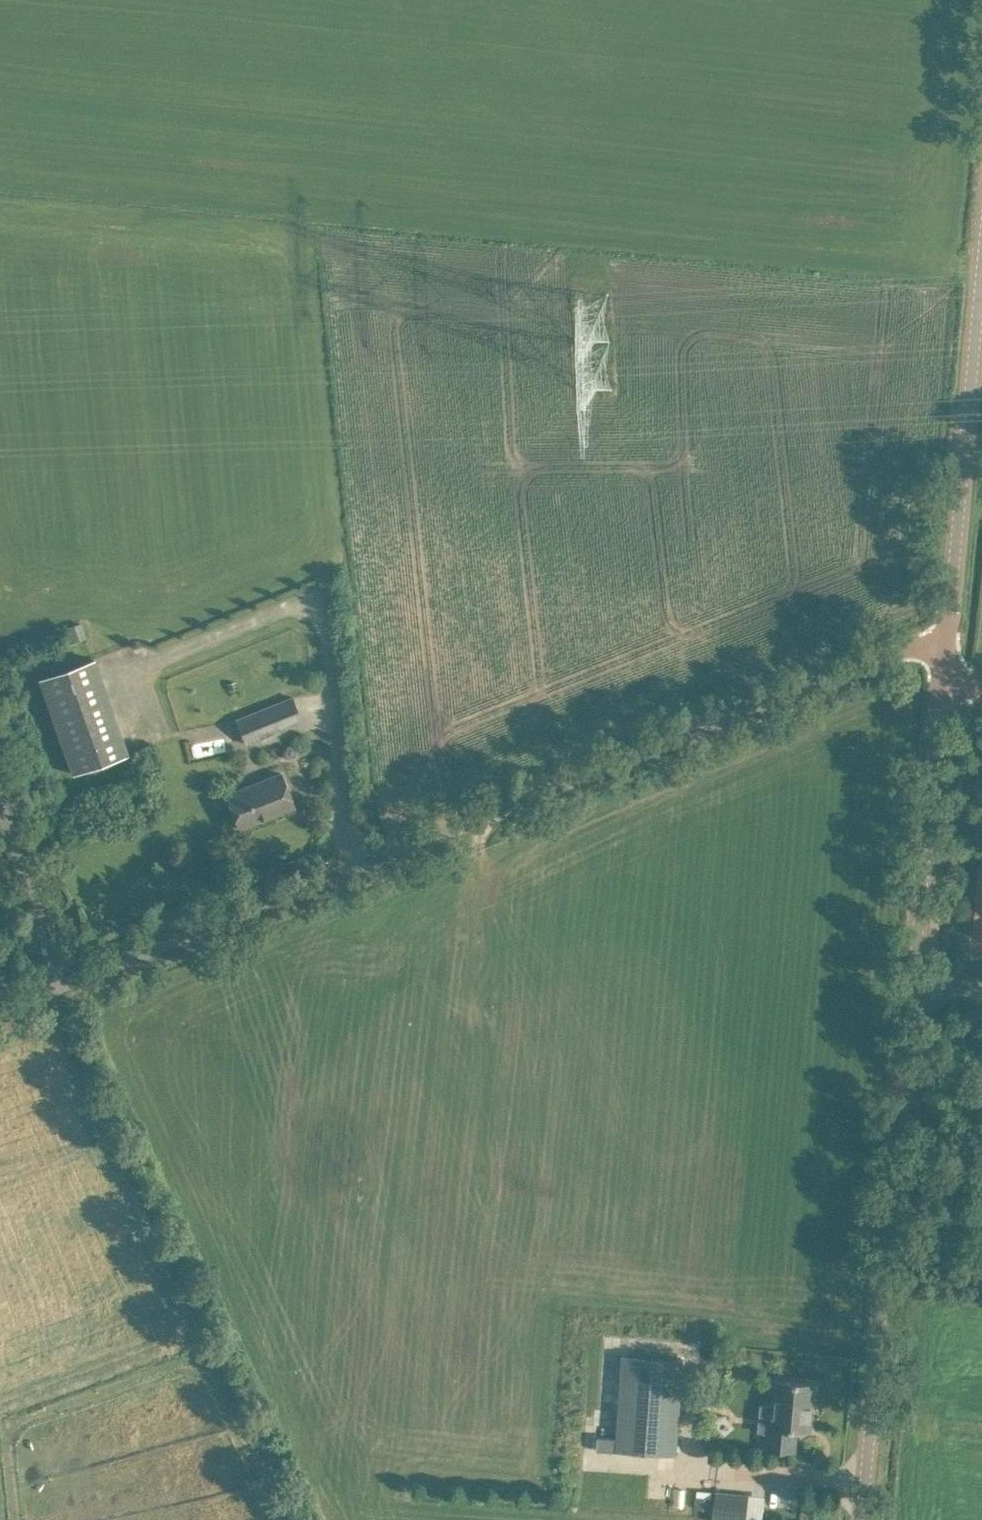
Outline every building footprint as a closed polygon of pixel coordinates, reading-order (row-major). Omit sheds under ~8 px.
[(80,623),(68,627),(73,641),(85,637),(80,623)] [(243,713),(234,717),(235,720),(244,743),(302,719),(294,699),(292,693),(260,706),(243,713)] [(127,754),(114,715),(59,734),(73,773),(127,754)] [(225,794),(239,828),(294,806),(281,772),(225,794)] [(65,790),(58,792),(60,800),(68,798),(65,790)] [(973,935),(981,936),(981,862),(973,935)] [(619,1438),(601,1436),(600,1449),(674,1454),(681,1357),(625,1353),(619,1438)] [(769,1448),(795,1451),(797,1429),(810,1430),(815,1383),(779,1379),(774,1431),(771,1431),(769,1448)] [(746,1509),(748,1494),(716,1490),(714,1506),(713,1519),(745,1519),(746,1509)] [(697,1496),(697,1501),(696,1506),(711,1507),(712,1502),(712,1497),(697,1496)]
